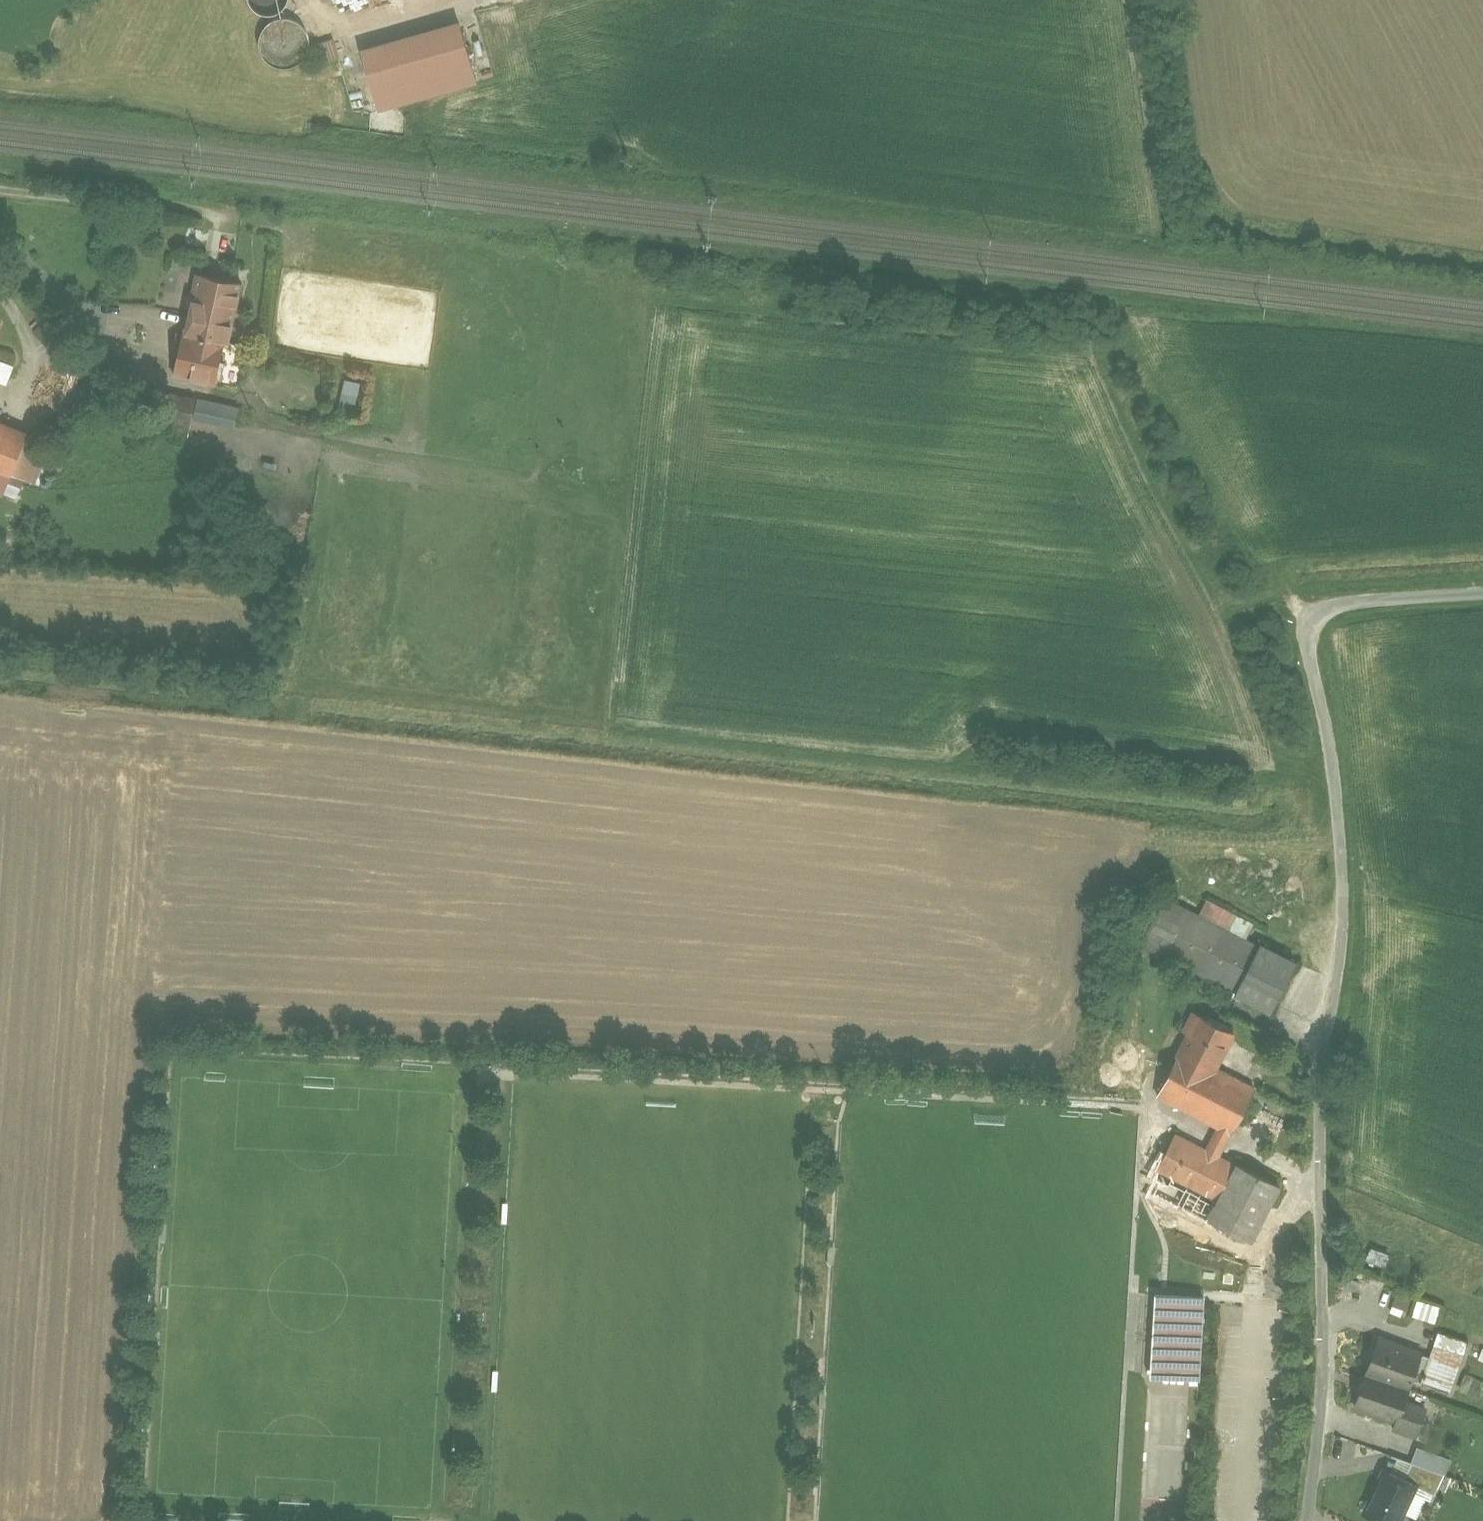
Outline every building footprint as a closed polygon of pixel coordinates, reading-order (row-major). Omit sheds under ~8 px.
[(252,5),(257,11),(263,14),(271,15),(279,13),(285,8),(289,1),(289,0),(251,0),(252,5)] [(310,28),(304,19),(294,14),(284,13),(274,16),(267,23),(262,32),(261,42),(264,51),(270,59),(278,64),(289,65),(300,62),(307,56),(312,46),(313,37),(310,28)] [(464,22),(364,50),(381,111),(396,107),(481,84),(480,80),(464,22)] [(341,64),(334,38),(318,42),(325,68),(341,64)] [(247,271),(200,262),(188,320),(183,319),(173,365),(220,375),(229,329),(235,330),(247,271)] [(8,311),(0,308),(0,332),(8,311)] [(0,346),(0,370),(13,375),(21,355),(0,346)] [(365,372),(351,369),(347,384),(362,387),(365,372)] [(200,408),(204,387),(182,382),(175,417),(197,422),(200,408)] [(246,395),(204,387),(200,408),(241,417),(246,395)] [(0,404),(0,483),(21,492),(30,470),(38,473),(53,434),(30,425),(33,417),(0,404)] [(1274,1015),(1301,962),(1262,942),(1260,945),(1250,940),(1257,926),(1213,903),(1205,919),(1167,900),(1145,943),(1239,992),(1237,996),(1274,1015)] [(1222,1116),(1238,1124),(1262,1075),(1226,1058),(1243,1022),(1217,1009),(1202,1002),(1177,1054),(1161,1087),(1222,1116)] [(1222,1116),(1212,1137),(1228,1145),(1238,1124),(1222,1116)] [(1222,1191),(1242,1151),(1228,1145),(1212,1137),(1179,1121),(1160,1161),(1172,1167),(1222,1191)] [(1261,1233),(1290,1174),(1242,1151),(1222,1191),(1214,1207),(1213,1210),(1261,1233)] [(1214,1207),(1222,1191),(1172,1167),(1164,1183),(1214,1207)] [(1211,1284),(1163,1282),(1159,1363),(1208,1365),(1211,1284)] [(1448,1293),(1422,1284),(1416,1302),(1442,1310),(1448,1293)] [(1407,1302),(1409,1295),(1399,1292),(1398,1291),(1396,1298),(1407,1302)] [(1426,1351),(1380,1334),(1354,1406),(1396,1421),(1392,1432),(1417,1441),(1426,1416),(1405,1408),(1426,1351)] [(1444,1441),(1438,1457),(1450,1461),(1456,1446),(1444,1441)] [(1426,1471),(1442,1478),(1450,1461),(1438,1457),(1418,1449),(1411,1464),(1426,1471)] [(1411,1464),(1389,1454),(1368,1501),(1405,1517),(1426,1471),(1411,1464)] [(1426,1471),(1405,1517),(1404,1519),(1408,1520),(1427,1520),(1446,1480),(1442,1478),(1426,1471)]
